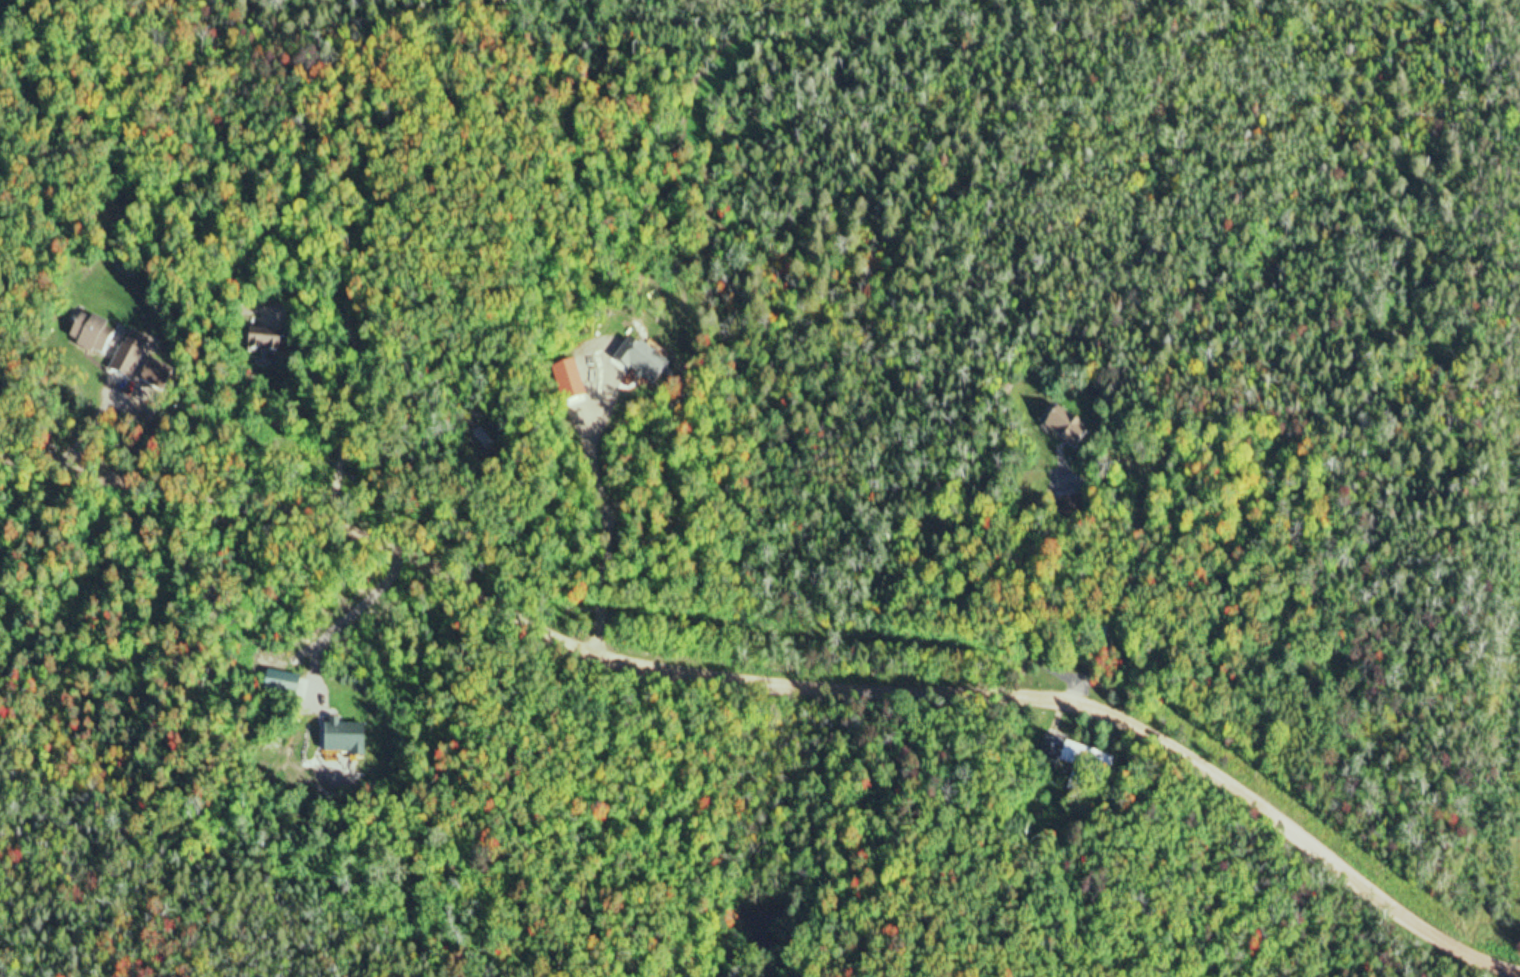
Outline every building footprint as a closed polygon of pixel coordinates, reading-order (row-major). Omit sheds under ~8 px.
[(123,332),(88,316),(76,345),(110,360),(123,332)] [(290,335),(252,334),(252,356),(289,357),(290,335)] [(114,372),(133,383),(148,358),(128,347),(114,372)] [(1099,438),(1070,413),(1054,431),(1084,456),(1099,438)] [(306,699),(306,679),(290,679),(290,699),(306,699)] [(331,760),(372,760),(372,729),(331,729),(331,760)] [(1043,756),(1078,766),(1072,789),(1087,794),(1094,768),(1115,774),(1120,756),(1049,736),(1043,756)]
